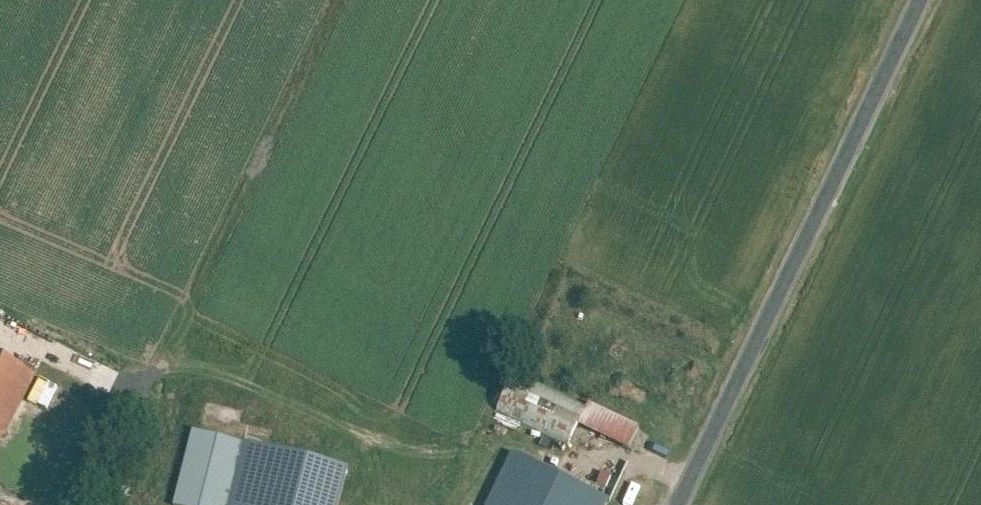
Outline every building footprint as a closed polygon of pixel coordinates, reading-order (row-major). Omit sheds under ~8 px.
[(0,358),(0,446),(34,374),(0,358)] [(583,410),(511,376),(495,409),(567,443),(576,423),(583,410)] [(626,447),(636,426),(586,403),(583,410),(576,423),(626,447)] [(191,427),(169,501),(181,504),(220,504),(239,441),(191,427)] [(220,504),(335,504),(345,472),(239,441),(220,504)] [(509,453),(484,504),(600,504),(604,497),(509,453)]
